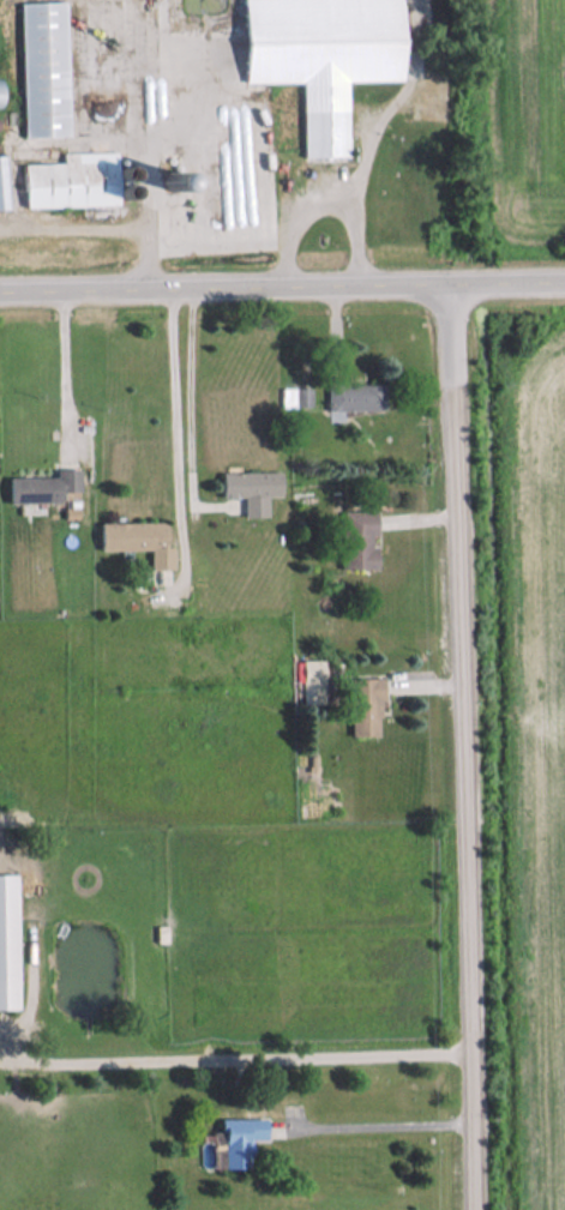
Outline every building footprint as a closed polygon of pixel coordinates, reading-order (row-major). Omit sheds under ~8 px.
[(248,83),(306,82),(306,157),(351,157),(350,81),(407,81),(406,0),(247,0),(248,83)] [(25,139),(71,138),(68,2),(22,3),(25,139)] [(121,205),(119,151),(65,153),(65,163),(26,164),(27,208),(121,205)] [(386,411),(386,383),(330,383),(330,411),(386,411)] [(311,389),(283,389),(283,407),(311,407),(311,389)] [(11,477),(11,502),(81,502),(81,469),(58,469),(58,477),(11,477)] [(269,517),(269,497),(283,497),(283,473),(223,473),(223,498),(246,498),(246,517),(269,517)] [(344,511),(343,569),(379,569),(380,511),(344,511)] [(152,550),(152,568),(172,568),(172,522),(102,522),(102,550),(152,550)] [(353,736),(383,736),(383,678),(353,678),(353,736)] [(20,1010),(20,874),(0,874),(0,1010),(20,1010)] [(219,1119),(219,1169),(253,1168),(253,1140),(268,1140),(268,1118),(219,1119)]
